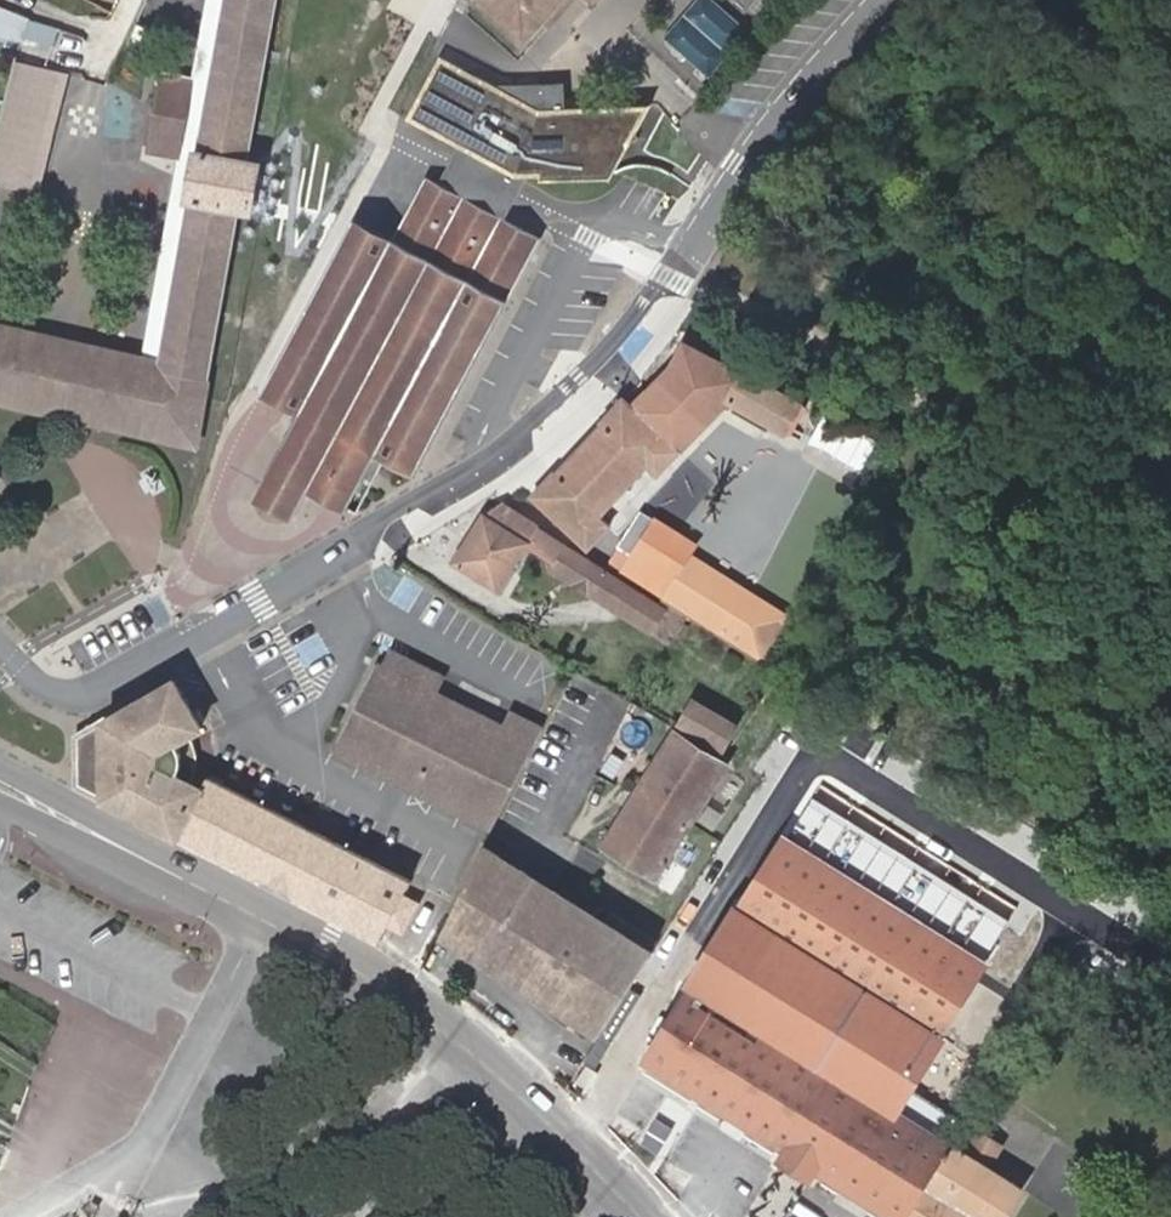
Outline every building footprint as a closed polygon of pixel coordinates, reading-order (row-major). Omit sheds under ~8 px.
[(0,327),(0,401),(197,446),(237,210),(249,212),(258,162),(246,160),(275,0),(209,0),(194,84),(160,78),(147,149),(180,155),(143,360),(0,327)] [(525,37),(545,16),(536,8),(543,0),(483,0),(525,37)] [(571,0),(543,0),(536,8),(545,16),(552,22),(571,0)] [(0,16),(0,40),(18,47),(20,42),(36,48),(50,52),(57,34),(26,26),(0,16)] [(0,40),(0,77),(9,82),(14,61),(14,58),(30,62),(36,48),(20,42),(18,47),(0,40)] [(441,57),(407,120),(460,148),(476,156),(470,165),(487,174),(491,165),(515,177),(524,177),(614,174),(620,163),(629,156),(626,151),(649,109),(566,108),(556,108),(556,96),(539,96),(539,104),(527,104),(498,88),(441,57)] [(9,82),(0,124),(0,184),(37,193),(67,77),(14,61),(9,82)] [(566,89),(498,88),(527,104),(539,104),(539,96),(556,96),(556,108),(566,108),(566,89)] [(476,156),(460,148),(441,183),(502,217),(524,177),(515,177),(491,165),(487,174),(470,165),(476,156)] [(393,238),(358,219),(356,218),(261,394),(298,415),(284,442),(322,463),(307,491),(348,514),(354,518),(359,507),(370,487),(361,481),(375,454),(384,459),(414,476),(469,374),(535,252),(533,243),(541,238),(502,217),(441,183),(427,175),(393,238)] [(732,400),(798,432),(814,400),(798,386),(781,378),(786,382),(687,334),(678,353),(639,397),(627,391),(604,418),(606,412),(532,496),(547,504),(593,544),(609,526),(625,495),(649,468),(665,475),(732,400)] [(867,467),(883,433),(828,407),(812,441),(867,467)] [(322,463),(284,442),(263,482),(301,502),(307,491),(322,463)] [(370,487),(384,459),(375,454),(361,481),(370,487)] [(654,630),(670,606),(661,600),(627,578),(624,583),(537,529),(539,525),(503,502),(488,514),(454,564),(499,594),(529,548),(556,564),(552,570),(651,633),(654,630)] [(761,663),(785,625),(764,612),(758,620),(733,604),(738,595),(685,561),(663,596),(661,600),(670,606),(687,616),(739,649),(761,663)] [(687,616),(670,606),(654,630),(671,641),(676,634),(681,638),(688,626),(683,623),(687,616)] [(336,752),(492,829),(535,745),(543,729),(512,714),(504,730),(434,695),(441,679),(389,653),(382,668),(379,666),(336,752)] [(201,727),(176,681),(87,732),(76,738),(77,784),(179,836),(203,786),(176,772),(180,761),(175,742),(201,727)] [(695,701),(682,724),(724,748),(737,725),(695,701)] [(710,794),(726,767),(674,734),(605,845),(658,878),(710,794)] [(726,767),(710,794),(720,800),(736,773),(726,767)] [(377,937),(385,919),(398,894),(406,879),(209,777),(203,786),(179,836),(377,937)] [(648,1065),(784,1147),(830,1072),(816,1063),(909,912),(928,882),(825,820),(808,848),(788,836),(744,908),(740,906),(691,986),(695,989),(648,1065)] [(652,956),(483,848),(441,932),(603,1035),(652,956)] [(398,894),(385,919),(399,927),(412,901),(398,894)] [(784,1147),(777,1160),(795,1171),(810,1180),(818,1169),(898,1216),(906,1216),(950,1146),(898,1114),(946,1035),(978,1054),(1019,988),(988,969),(991,962),(909,912),(816,1063),(830,1072),(784,1147)] [(980,1134),(971,1149),(992,1161),(1000,1147),(980,1134)] [(906,1216),(1003,1216),(1020,1188),(987,1168),(967,1156),(950,1146),(906,1216)] [(971,1149),(967,1156),(987,1168),(992,1161),(971,1149)]
